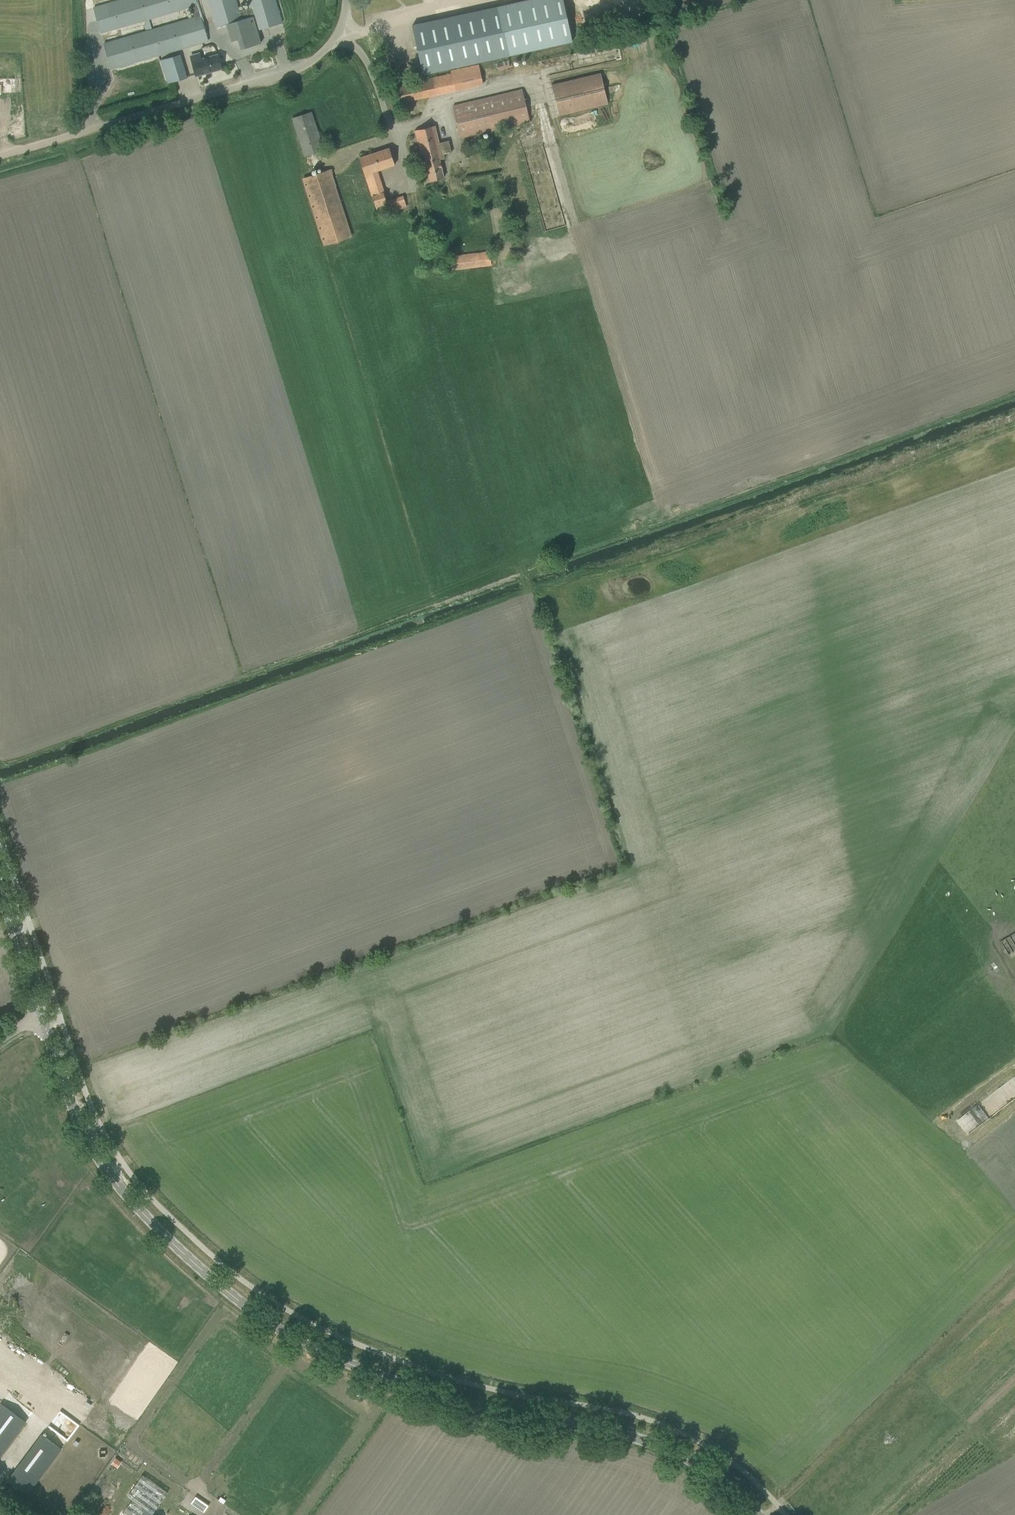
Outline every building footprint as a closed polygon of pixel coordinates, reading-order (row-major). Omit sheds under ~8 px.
[(146,24),(144,24),(146,31),(104,43),(111,69),(208,40),(201,15),(198,4),(197,0),(120,0),(94,8),(101,33),(145,20),(146,24)] [(257,30),(282,23),(275,0),(248,0),(251,8),(239,12),(236,0),(209,0),(217,27),(227,24),(253,17),(257,30)] [(412,25),(423,74),(572,41),(563,0),(526,0),(412,25)] [(253,17),(227,24),(232,42),(238,39),(241,49),(261,43),(257,30),(253,17)] [(191,55),(196,74),(221,67),(218,55),(202,60),(199,52),(191,55)] [(161,60),(168,83),(187,77),(180,55),(161,60)] [(552,84),(559,116),(608,104),(601,73),(552,84)] [(521,89),(453,106),(460,137),(460,138),(529,121),(521,89)] [(293,118),(305,156),(324,150),(311,112),(293,118)] [(425,154),(431,181),(444,178),(440,158),(445,157),(444,151),(451,150),(449,141),(438,143),(434,126),(415,130),(421,155),(425,154)] [(390,148),(360,158),(373,196),(379,216),(390,212),(383,192),(385,192),(377,171),(395,164),(390,148)] [(303,179),(325,245),(352,236),(331,173),(333,172),(332,170),(330,170),(303,179)] [(490,251),(478,252),(480,267),(491,265),(490,251)] [(1014,1098),(1014,1079),(990,1093),(997,1107),(1014,1098)] [(56,1429),(68,1411),(28,1385),(16,1403),(56,1429)] [(26,1422),(2,1404),(0,1406),(0,1456),(26,1422)] [(61,1449),(41,1435),(8,1478),(28,1493),(61,1449)] [(116,1457),(111,1463),(117,1467),(122,1461),(116,1457)] [(153,1513),(157,1507),(167,1492),(142,1475),(127,1496),(133,1499),(125,1510),(129,1512),(133,1514),(155,1514),(153,1513)]
